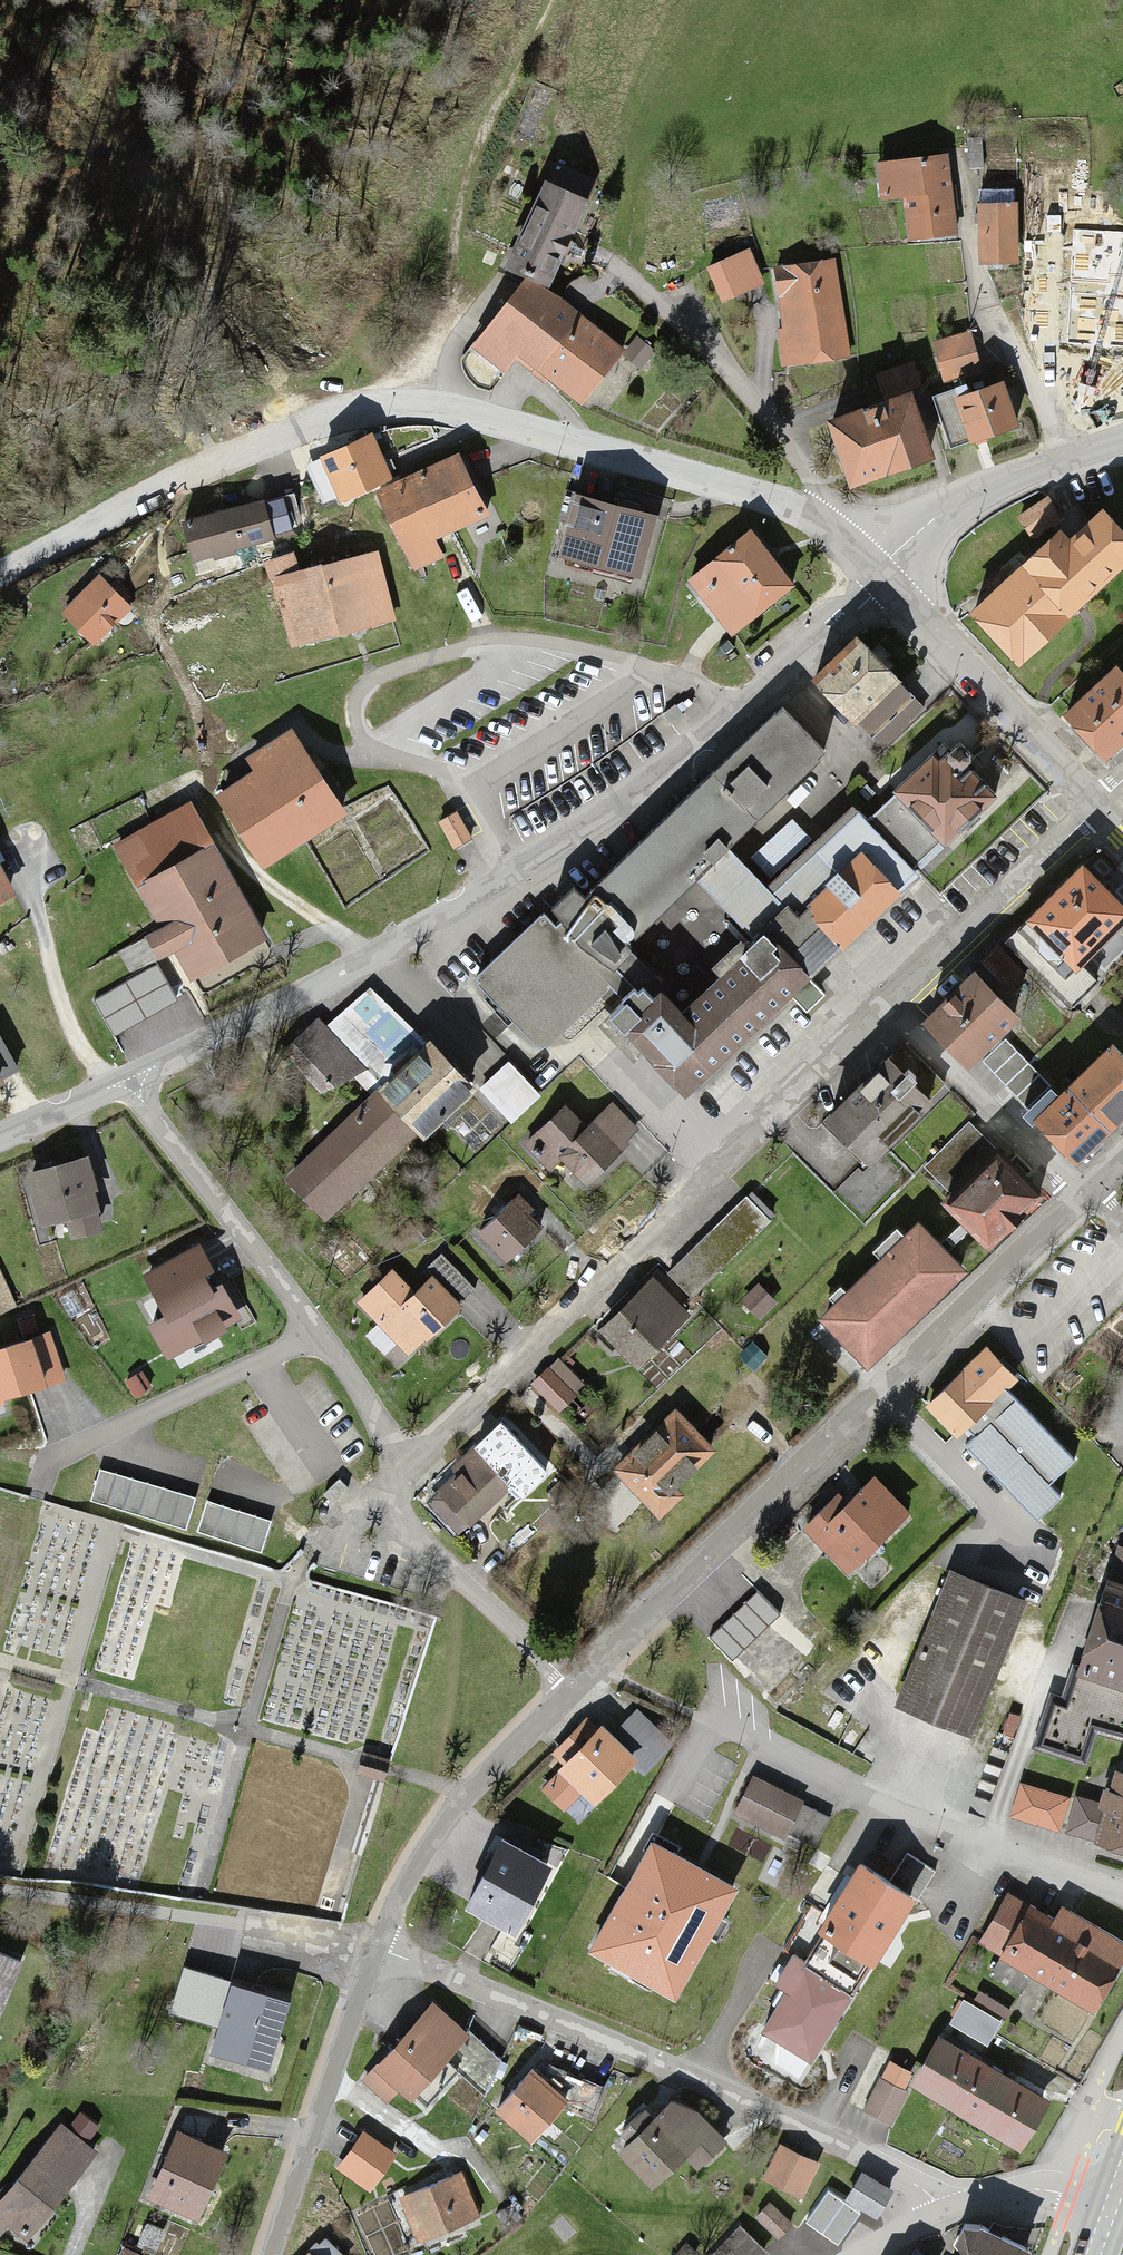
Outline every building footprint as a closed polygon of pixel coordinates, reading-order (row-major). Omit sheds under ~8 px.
[(954,236),(949,156),(869,161),(871,200),(901,198),(904,239),(954,236)] [(594,207),(538,181),(501,264),(557,289),(594,207)] [(1017,198),(977,199),(978,260),(1019,259),(1017,198)] [(1067,226),(1057,350),(1122,355),(1122,231),(1067,226)] [(748,253),(703,267),(716,309),(761,295),(748,253)] [(837,261),(769,271),(783,368),(851,357),(837,261)] [(614,356),(519,282),(471,343),(515,377),(527,363),(578,403),(614,356)] [(967,336),(929,344),(939,386),(977,378),(967,336)] [(890,405),(832,424),(852,484),(933,457),(925,433),(942,427),(932,396),(927,382),(921,385),(914,363),(880,375),(890,405)] [(966,385),(932,396),(942,427),(950,450),(1016,428),(1001,383),(969,394),(966,385)] [(376,434),(317,456),(332,496),(391,474),(376,434)] [(451,457),(367,495),(403,575),(439,559),(430,541),(479,519),(451,457)] [(292,497),(174,521),(183,563),(300,539),(292,497)] [(554,565),(635,584),(650,519),(569,500),(554,565)] [(965,610),(1012,659),(1122,554),(1122,528),(1099,503),(1062,539),(1052,528),(965,610)] [(787,588),(746,533),(686,577),(728,632),(787,588)] [(293,557),(261,564),(281,649),(391,624),(374,552),(296,570),(293,557)] [(97,580),(63,615),(91,642),(125,607),(97,580)] [(812,681),(856,727),(860,723),(884,748),(922,711),(897,685),(899,680),(857,637),(812,681)] [(1058,707),(1101,752),(1122,731),(1122,673),(1109,659),(1058,707)] [(694,879),(725,850),(820,762),(779,717),(579,900),(569,889),(547,910),(555,918),(548,924),(540,915),(470,979),(480,989),(508,1021),(537,1052),(543,1046),(608,987),(594,973),(601,967),(607,975),(631,953),(622,944),(694,879)] [(938,741),(869,804),(922,862),(991,798),(938,741)] [(214,798),(261,870),(343,816),(295,745),(248,776),(214,798)] [(760,887),(725,850),(694,879),(742,931),(703,968),(713,979),(676,1012),(654,988),(615,1024),(683,1098),(930,871),(922,862),(869,804),(860,795),(760,887)] [(259,940),(184,804),(108,845),(154,928),(140,936),(154,961),(168,953),(184,982),(259,940)] [(452,811),(431,821),(445,849),(466,839),(452,811)] [(16,897),(0,862),(0,904),(16,897)] [(1026,921),(1073,969),(1122,920),(1122,905),(1083,864),(1026,921)] [(965,971),(915,1019),(958,1064),(1009,1017),(965,971)] [(312,1021),(280,1052),(326,1099),(399,1028),(363,991),(322,1031),(312,1021)] [(134,996),(117,1010),(138,1037),(156,1023),(134,996)] [(19,1077),(0,1036),(0,1086),(19,1077)] [(425,1043),(374,1091),(418,1137),(469,1089),(425,1043)] [(891,1045),(812,1116),(858,1167),(938,1097),(891,1045)] [(1030,1117),(1069,1159),(1122,1109),(1122,1067),(1105,1048),(1030,1117)] [(327,1223),(418,1137),(374,1091),(329,1134),(283,1177),(327,1223)] [(560,1104),(524,1141),(543,1159),(578,1122),(560,1104)] [(609,1105),(557,1158),(587,1187),(639,1134),(609,1105)] [(989,1151),(938,1200),(980,1242),(1030,1194),(989,1151)] [(88,1160),(31,1174),(47,1236),(104,1221),(88,1160)] [(745,1197),(665,1272),(685,1294),(765,1219),(745,1197)] [(511,1200),(479,1232),(508,1261),(540,1229),(511,1200)] [(968,1273),(919,1222),(818,1320),(868,1371),(968,1273)] [(427,1281),(395,1308),(423,1340),(455,1312),(427,1281)] [(601,1330),(638,1367),(685,1319),(649,1283),(601,1330)] [(0,1348),(0,1392),(53,1376),(41,1336),(0,1348)] [(976,1354),(922,1403),(957,1442),(1011,1393),(976,1354)] [(547,1373),(529,1390),(555,1417),(572,1400),(547,1373)] [(677,1415),(611,1476),(653,1522),(719,1460),(677,1415)] [(479,1459),(432,1503),(458,1531),(506,1487),(479,1459)] [(196,1499),(101,1469),(91,1501),(186,1531),(196,1499)] [(802,1533),(840,1576),(908,1515),(869,1472),(802,1533)] [(270,1521),(207,1501),(197,1534),(260,1553),(270,1521)] [(1096,1583),(1069,1671),(1122,1686),(1122,1554),(1122,1553),(1111,1588),(1096,1583)] [(945,1571),(888,1708),(961,1738),(1018,1601),(945,1571)] [(1032,1744),(1081,1758),(1089,1726),(1122,1735),(1122,1686),(1069,1671),(1053,1667),(1032,1744)] [(601,1724),(540,1791),(564,1814),(583,1794),(597,1806),(634,1766),(644,1774),(674,1741),(637,1707),(612,1734),(601,1724)] [(1094,1764),(1069,1840),(1122,1858),(1122,1774),(1094,1764)] [(802,1801),(753,1778),(736,1815),(784,1838),(802,1801)] [(1064,1804),(1011,1786),(1001,1817),(1054,1834),(1064,1804)] [(502,1842),(466,1909),(516,1935),(552,1868),(502,1842)] [(680,1997),(737,1885),(655,1843),(597,1954),(680,1997)] [(854,1865),(759,2028),(807,2056),(902,1893),(854,1865)] [(1122,1956),(1030,1901),(995,1958),(1088,2013),(1122,1956)] [(21,1962),(0,1954),(0,2014),(21,1962)] [(232,1988),(212,2054),(270,2071),(290,2005),(232,1988)] [(429,2005),(361,2079),(388,2104),(398,2092),(409,2102),(467,2040),(429,2005)] [(1049,2103),(932,2038),(903,2089),(1021,2154),(1049,2103)] [(530,2072),(479,2131),(516,2163),(566,2103),(530,2072)] [(877,2083),(862,2112),(889,2126),(904,2097),(877,2083)] [(626,2142),(617,2151),(653,2190),(686,2160),(697,2172),(728,2143),(698,2112),(672,2101),(654,2117),(647,2109),(619,2135),(626,2142)] [(0,2208),(0,2232),(27,2253),(99,2160),(61,2130),(0,2208)] [(397,2155),(363,2131),(336,2168),(370,2192),(397,2155)] [(169,2132),(145,2194),(197,2214),(221,2152),(169,2132)] [(774,2149),(760,2184),(803,2201),(817,2166),(774,2149)] [(862,2173),(846,2201),(877,2219),(894,2191),(862,2173)] [(457,2174),(396,2200),(416,2248),(477,2223),(457,2174)] [(793,2224),(770,2202),(755,2217),(778,2239),(793,2224)] [(831,2202),(812,2228),(837,2246),(856,2220),(831,2202)] [(709,2254),(767,2254),(769,2253),(740,2224),(709,2254)] [(964,2227),(950,2254),(1020,2254),(964,2227)]
